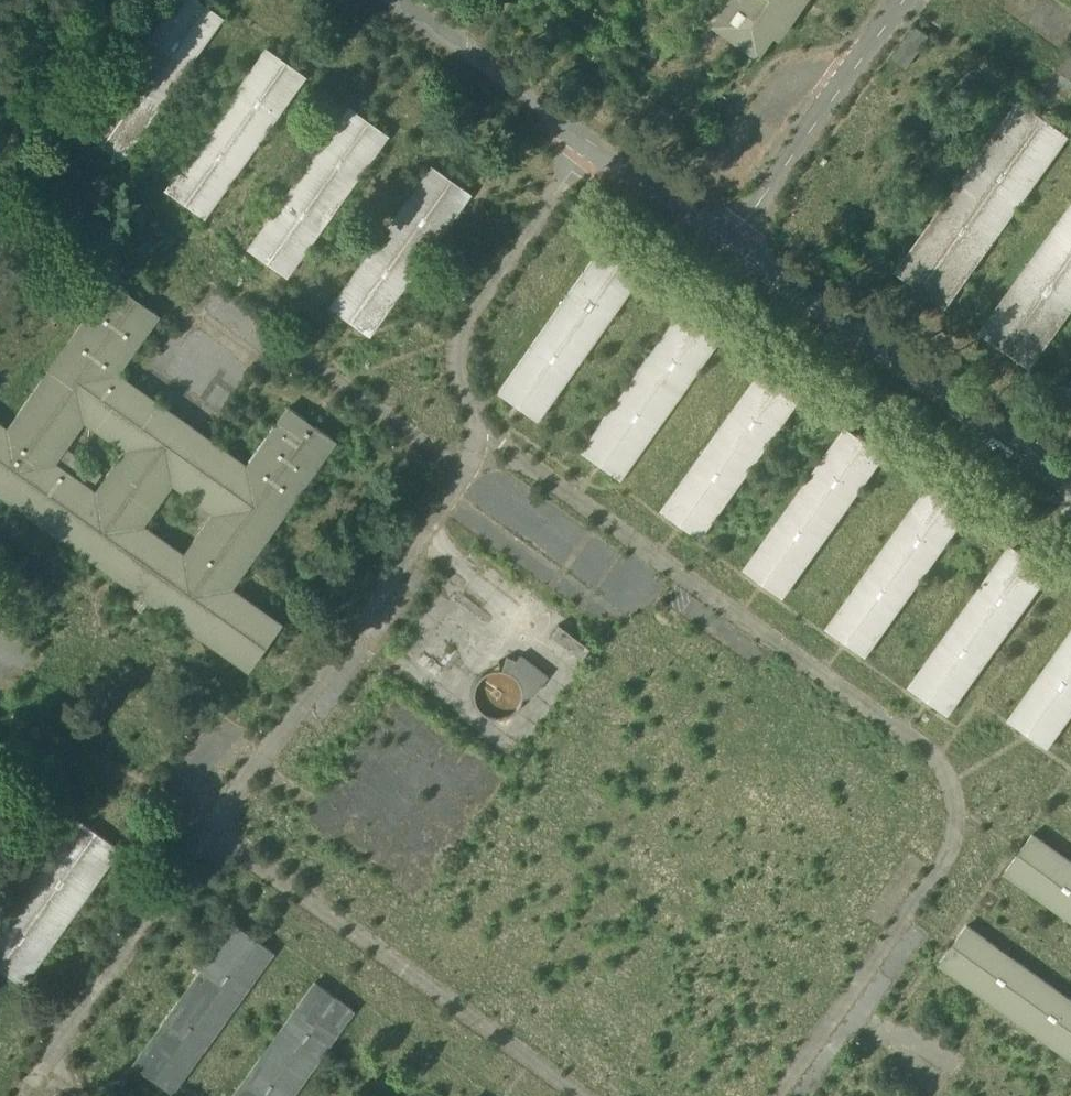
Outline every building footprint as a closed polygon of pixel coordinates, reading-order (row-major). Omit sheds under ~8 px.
[(83,129),(119,155),(219,15),(198,0),(175,0),(83,129)] [(917,26),(894,57),(907,67),(929,36),(917,26)] [(265,47),(165,187),(202,214),(302,74),(265,47)] [(1018,100),(896,272),(944,306),(1067,135),(1018,100)] [(347,106),(247,246),(284,273),(384,133),(347,106)] [(430,165),(330,305),(367,332),(467,192),(430,165)] [(980,332),(1028,366),(1070,306),(1070,204),(980,332)] [(599,250),(498,391),(536,418),(637,277),(599,250)] [(114,374),(155,315),(109,283),(6,429),(0,425),(0,493),(247,668),(279,623),(228,586),(331,440),(287,408),(245,467),(114,374)] [(681,310),(581,451),(618,477),(718,337),(681,310)] [(764,367),(662,508),(700,535),(801,394),(764,367)] [(846,427),(745,567),(782,594),(883,454),(846,427)] [(929,486),(828,626),(865,653),(966,512),(929,486)] [(1010,544),(908,685),(947,713),(1048,571),(1010,544)] [(675,617),(660,606),(653,617),(668,627),(675,617)] [(558,623),(551,634),(583,655),(590,643),(558,623)] [(1009,719),(1046,746),(1070,711),(1070,633),(1009,719)] [(521,703),(523,693),(521,683),(515,675),(506,670),(497,668),(487,670),(479,676),(473,684),(471,694),(473,703),(479,712),(487,717),(497,719),(507,717),(515,711),(521,703)] [(0,915),(0,970),(21,985),(118,850),(71,816),(0,915)] [(1033,833),(1006,871),(1070,918),(1070,861),(1033,833)] [(234,923),(133,1064),(170,1091),(271,950),(234,923)] [(967,925),(940,961),(1070,1055),(1070,1000),(967,925)] [(232,1095),(289,1095),(352,1008),(315,981),(232,1095)]
